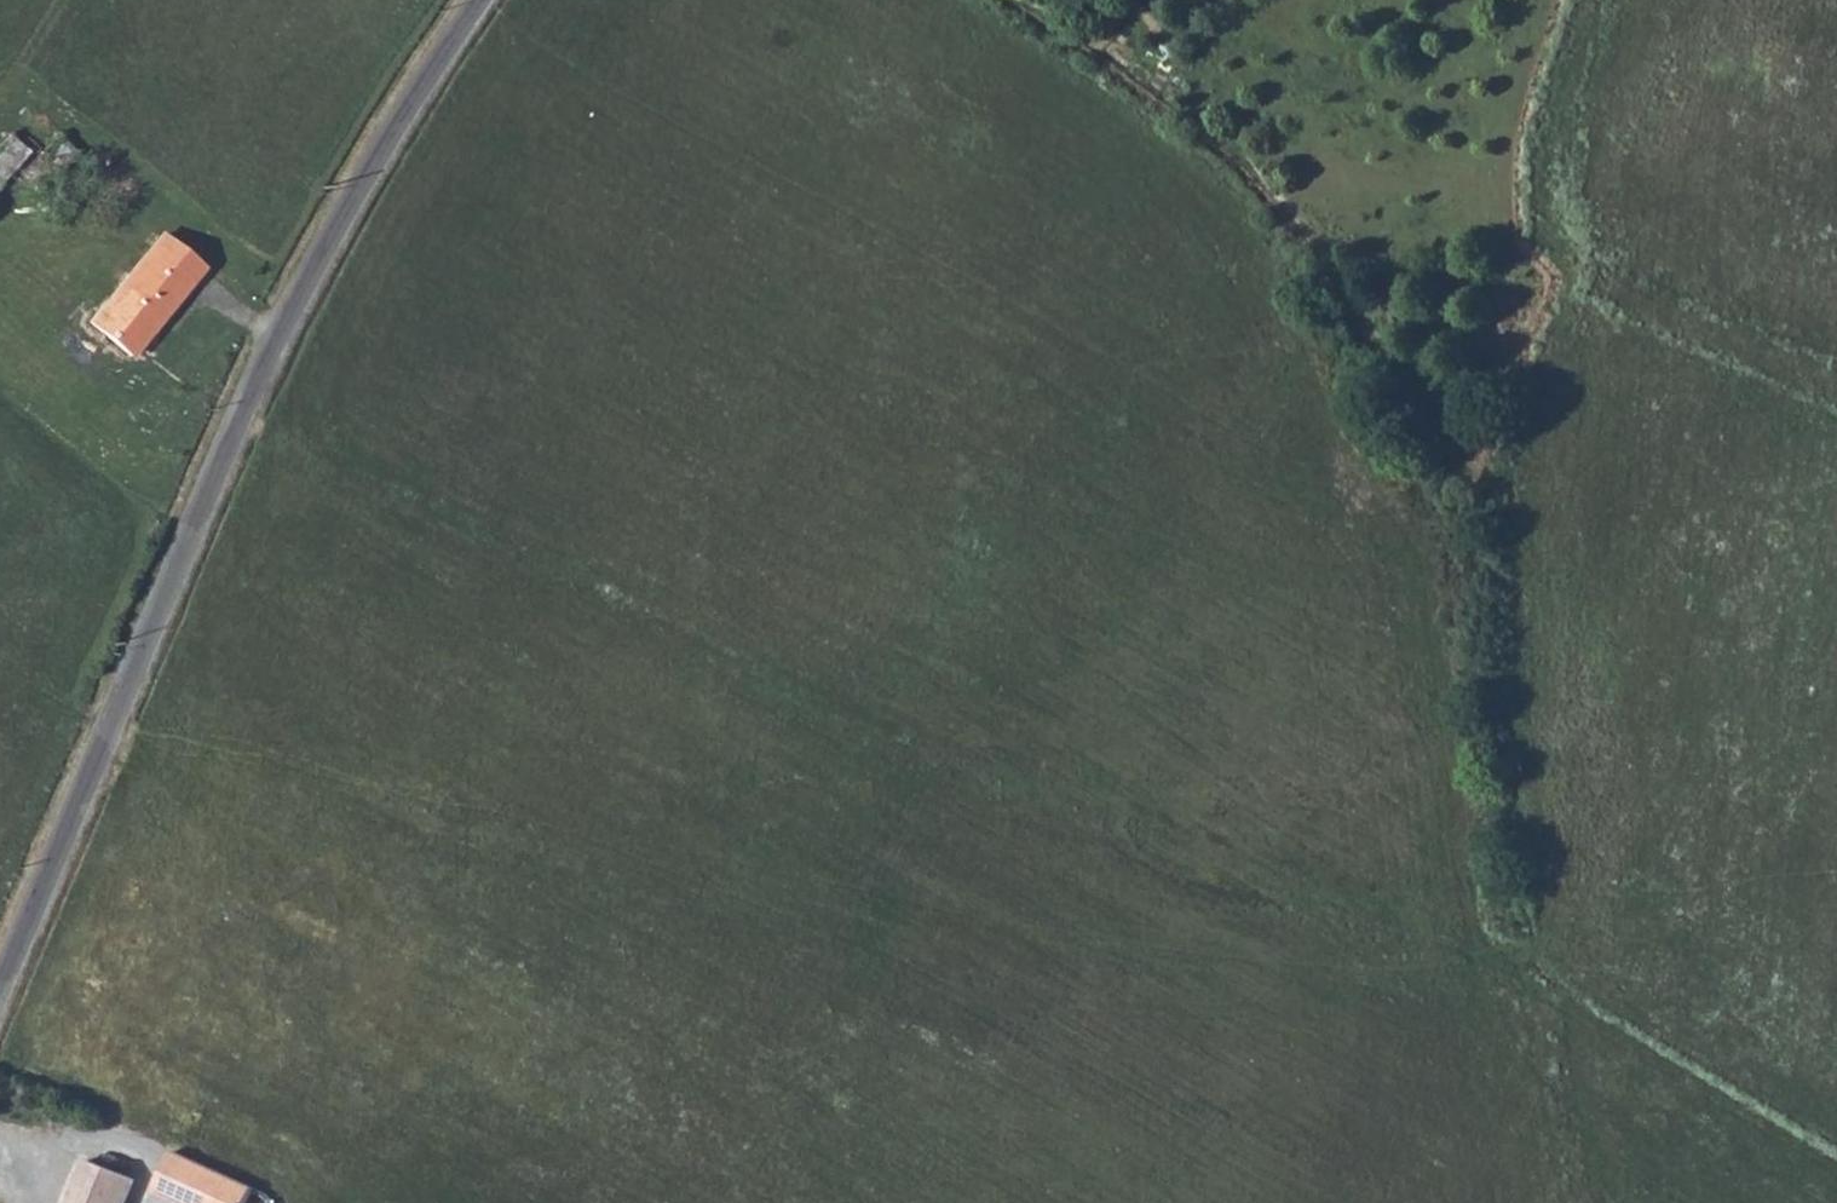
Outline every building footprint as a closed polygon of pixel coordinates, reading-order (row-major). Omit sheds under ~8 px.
[(199,254),(158,222),(91,310),(134,341),(199,254)] [(173,1152),(155,1193),(177,1202),(248,1202),(255,1189),(173,1152)] [(87,1161),(70,1202),(125,1202),(134,1180),(87,1161)]
